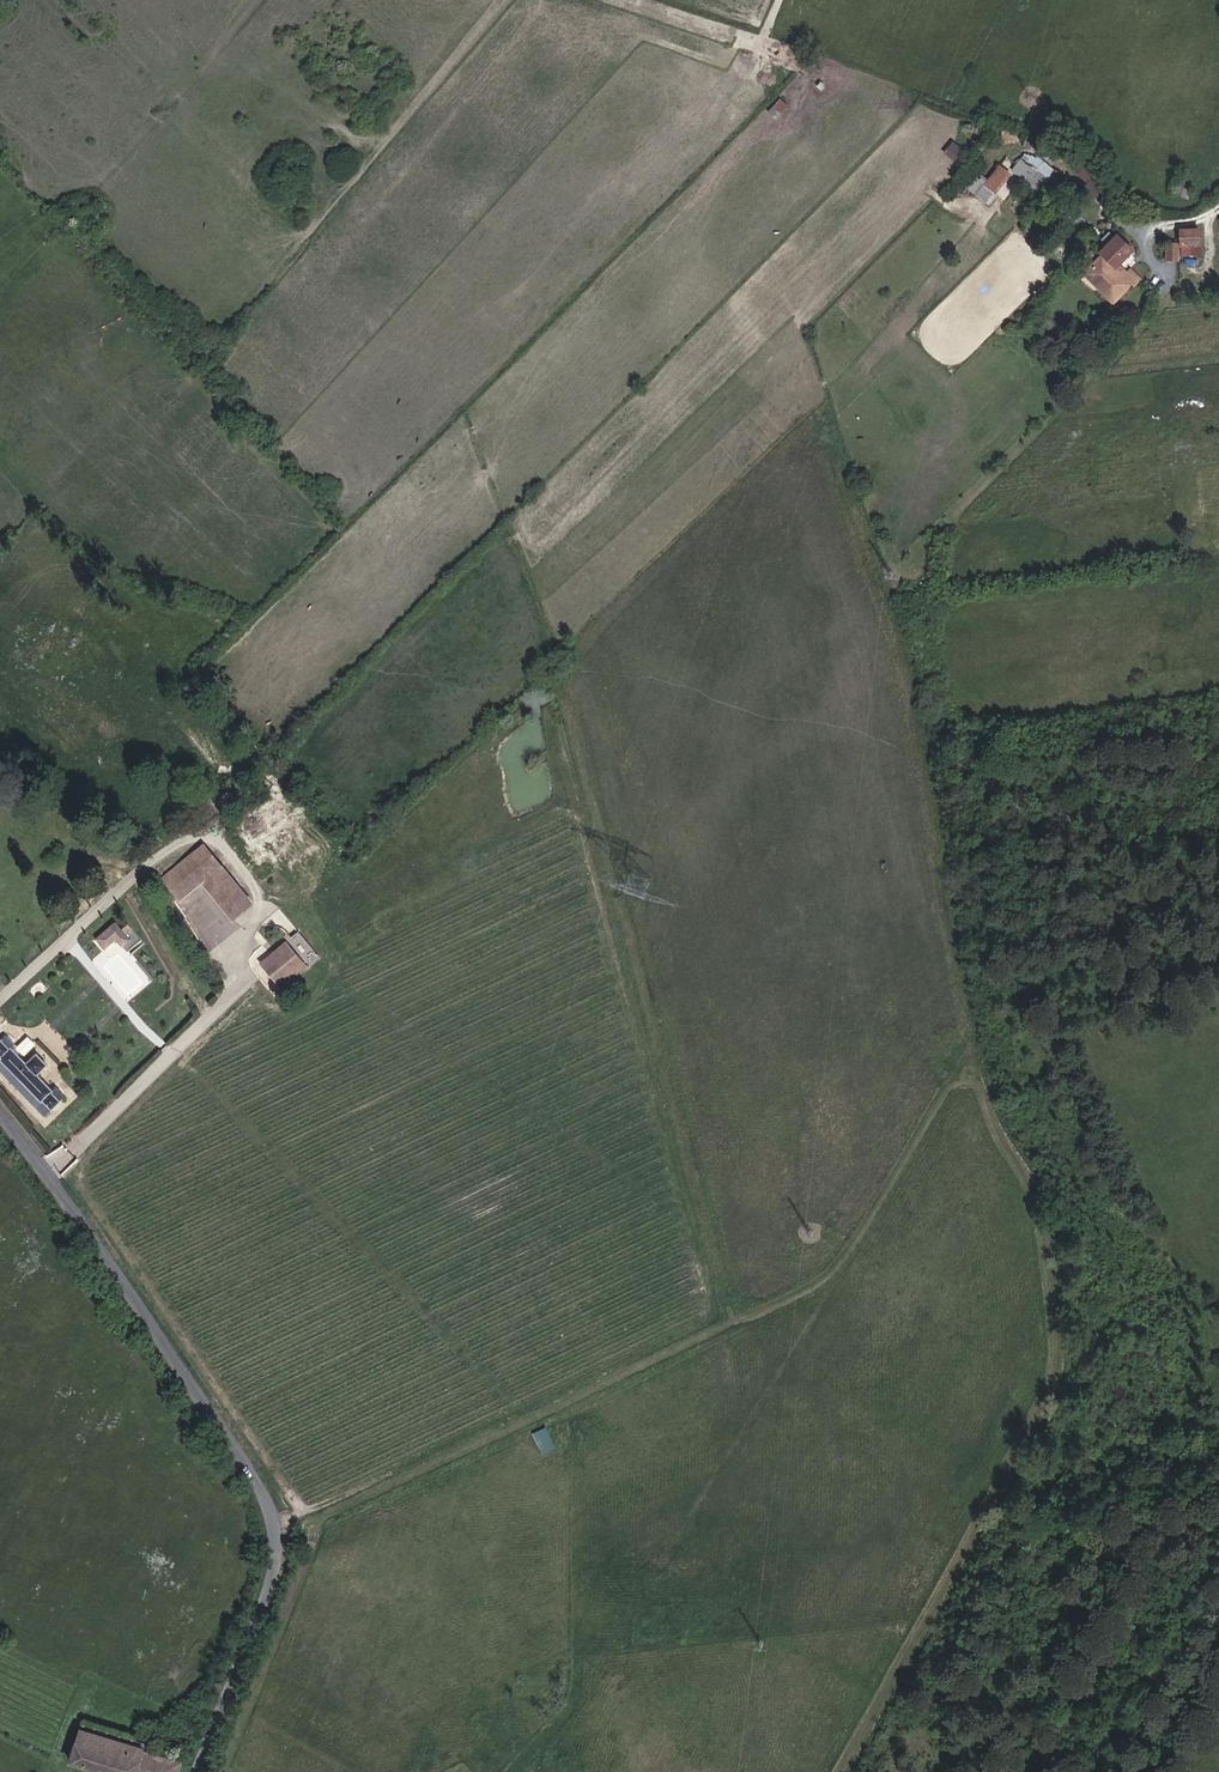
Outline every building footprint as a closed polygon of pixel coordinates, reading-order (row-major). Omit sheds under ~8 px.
[(768,111),(776,117),(787,104),(779,98),(768,111)] [(1069,162),(1080,167),(1084,157),(1074,153),(1069,162)] [(1043,192),(1051,182),(1021,158),(1012,168),(1043,192)] [(982,179),(990,186),(1006,166),(997,159),(982,179)] [(982,197),(990,186),(982,179),(973,190),(982,197)] [(1200,254),(1198,229),(1180,229),(1182,255),(1200,254)] [(1132,251),(1120,237),(1102,254),(1105,256),(1086,275),(1112,302),(1131,284),(1133,285),(1140,279),(1131,269),(1127,273),(1124,276),(1115,268),(1132,251)] [(236,799),(233,795),(239,791),(236,787),(231,791),(229,788),(218,796),(226,807),(236,799)] [(209,890),(229,875),(204,844),(163,879),(180,899),(202,881),(209,890)] [(232,918),(252,903),(229,875),(209,890),(232,918)] [(140,940),(119,916),(94,938),(104,950),(117,938),(127,950),(140,940)] [(281,986),(306,965),(286,942),(262,963),(281,986)] [(26,1063),(10,1047),(14,1043),(6,1035),(1,1040),(0,1040),(0,1072),(43,1117),(60,1102),(51,1092),(52,1091),(37,1075),(47,1065),(36,1053),(26,1063)] [(534,1432),(543,1451),(554,1445),(545,1427),(534,1432)] [(181,1762),(142,1750),(144,1742),(83,1724),(70,1762),(101,1771),(178,1771),(181,1762)]
